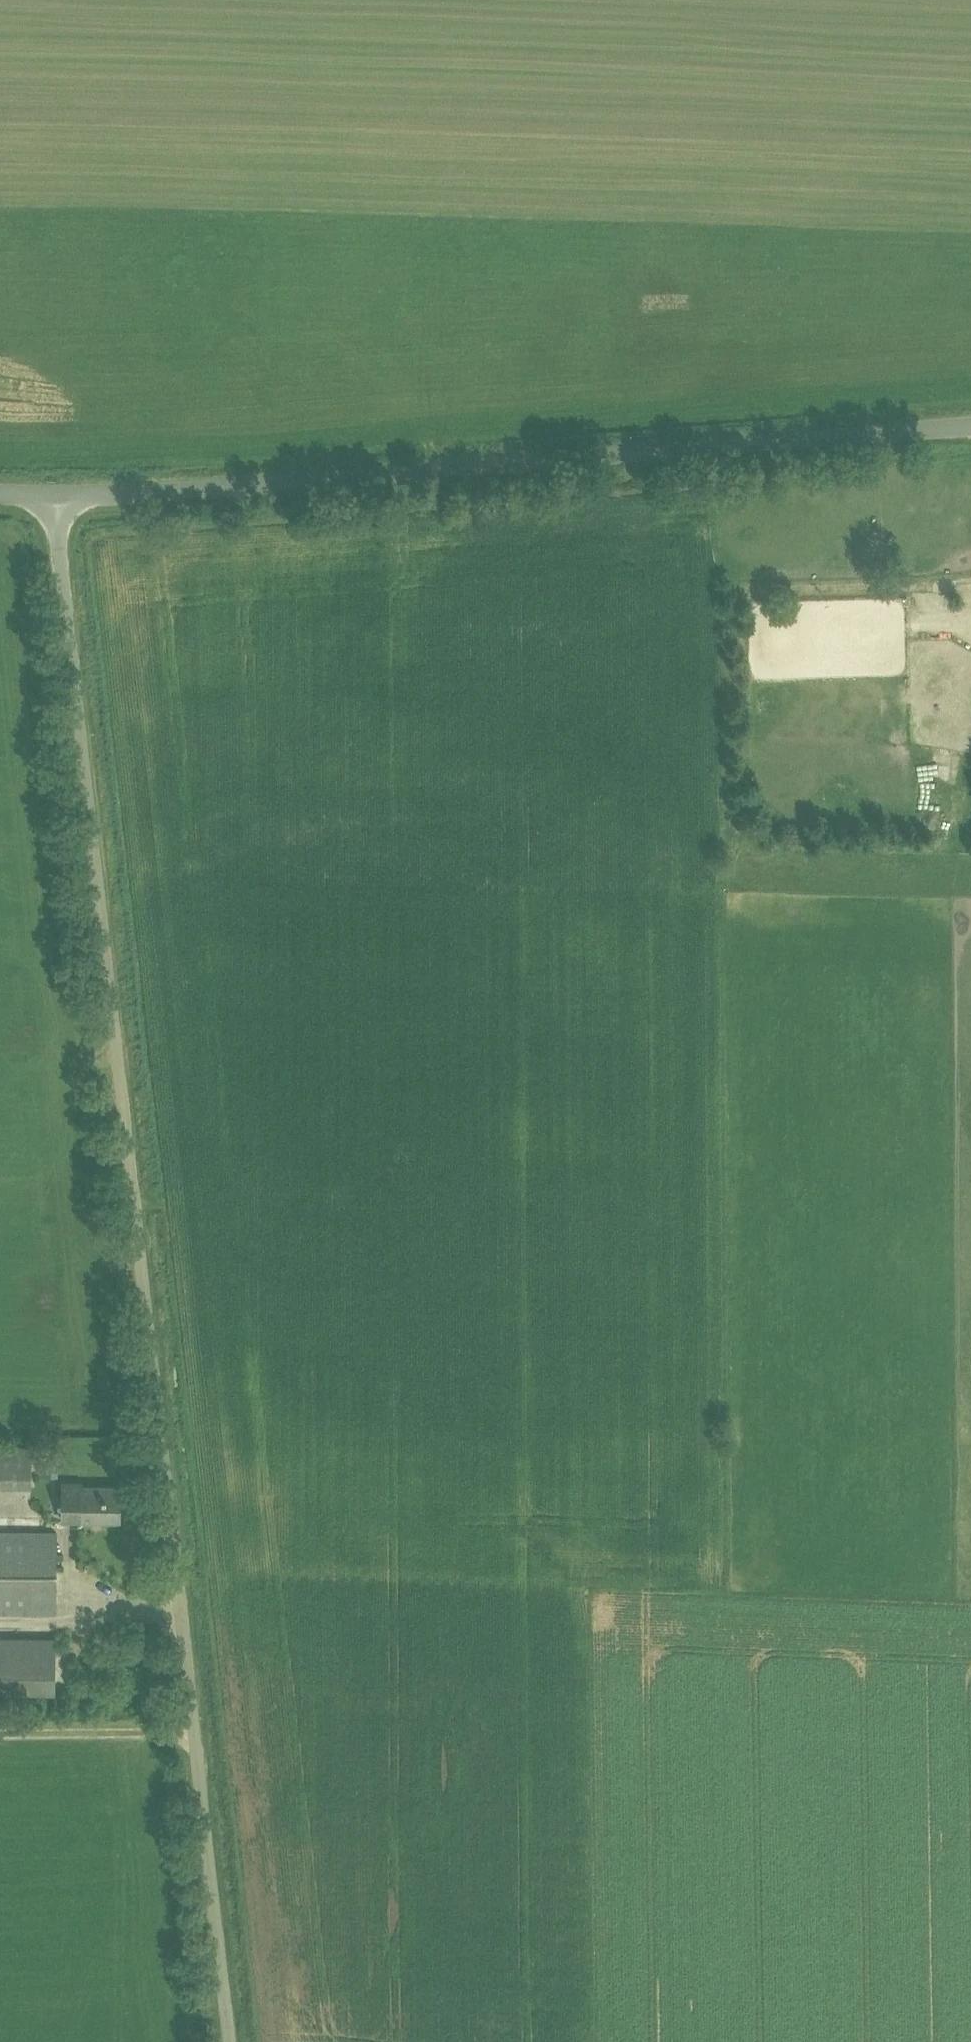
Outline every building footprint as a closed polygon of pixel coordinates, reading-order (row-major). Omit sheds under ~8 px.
[(32,1486),(32,1445),(0,1445),(0,1486),(32,1486)] [(42,1448),(42,1458),(58,1459),(59,1449),(42,1448)] [(64,1520),(120,1520),(120,1487),(80,1487),(64,1487),(64,1520)] [(56,1613),(57,1530),(0,1530),(0,1613),(56,1613)] [(38,1680),(59,1681),(61,1653),(39,1652),(38,1680)]
